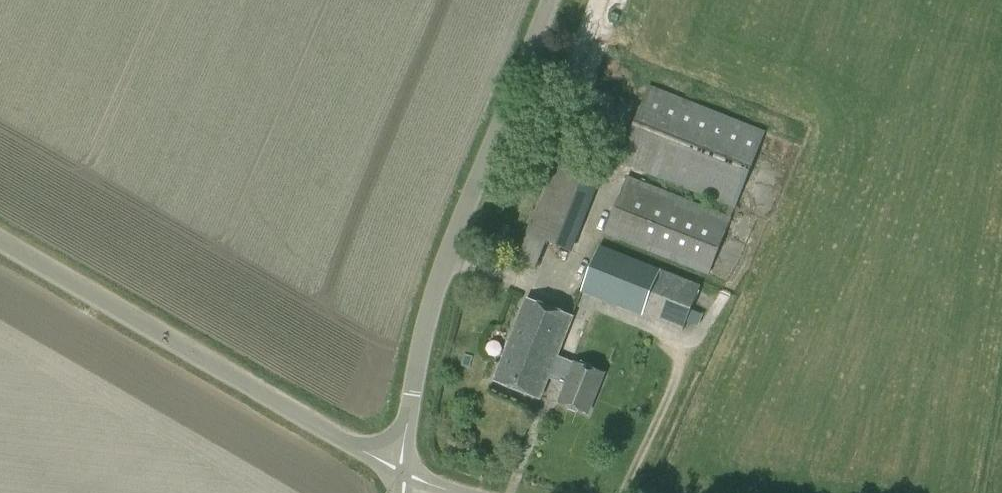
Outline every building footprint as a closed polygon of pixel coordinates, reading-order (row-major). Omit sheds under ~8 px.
[(736,207),(766,131),(766,129),(649,82),(618,161),(736,207)] [(573,252),(600,185),(553,166),(516,260),(537,269),(547,242),(573,252)] [(709,275),(732,217),(627,175),(605,234),(709,275)] [(683,332),(701,284),(600,244),(581,292),(683,332)] [(527,298),(494,381),(541,399),(550,376),(558,356),(573,316),(527,298)] [(604,374),(558,356),(550,376),(567,383),(560,402),(589,413),(604,374)]
